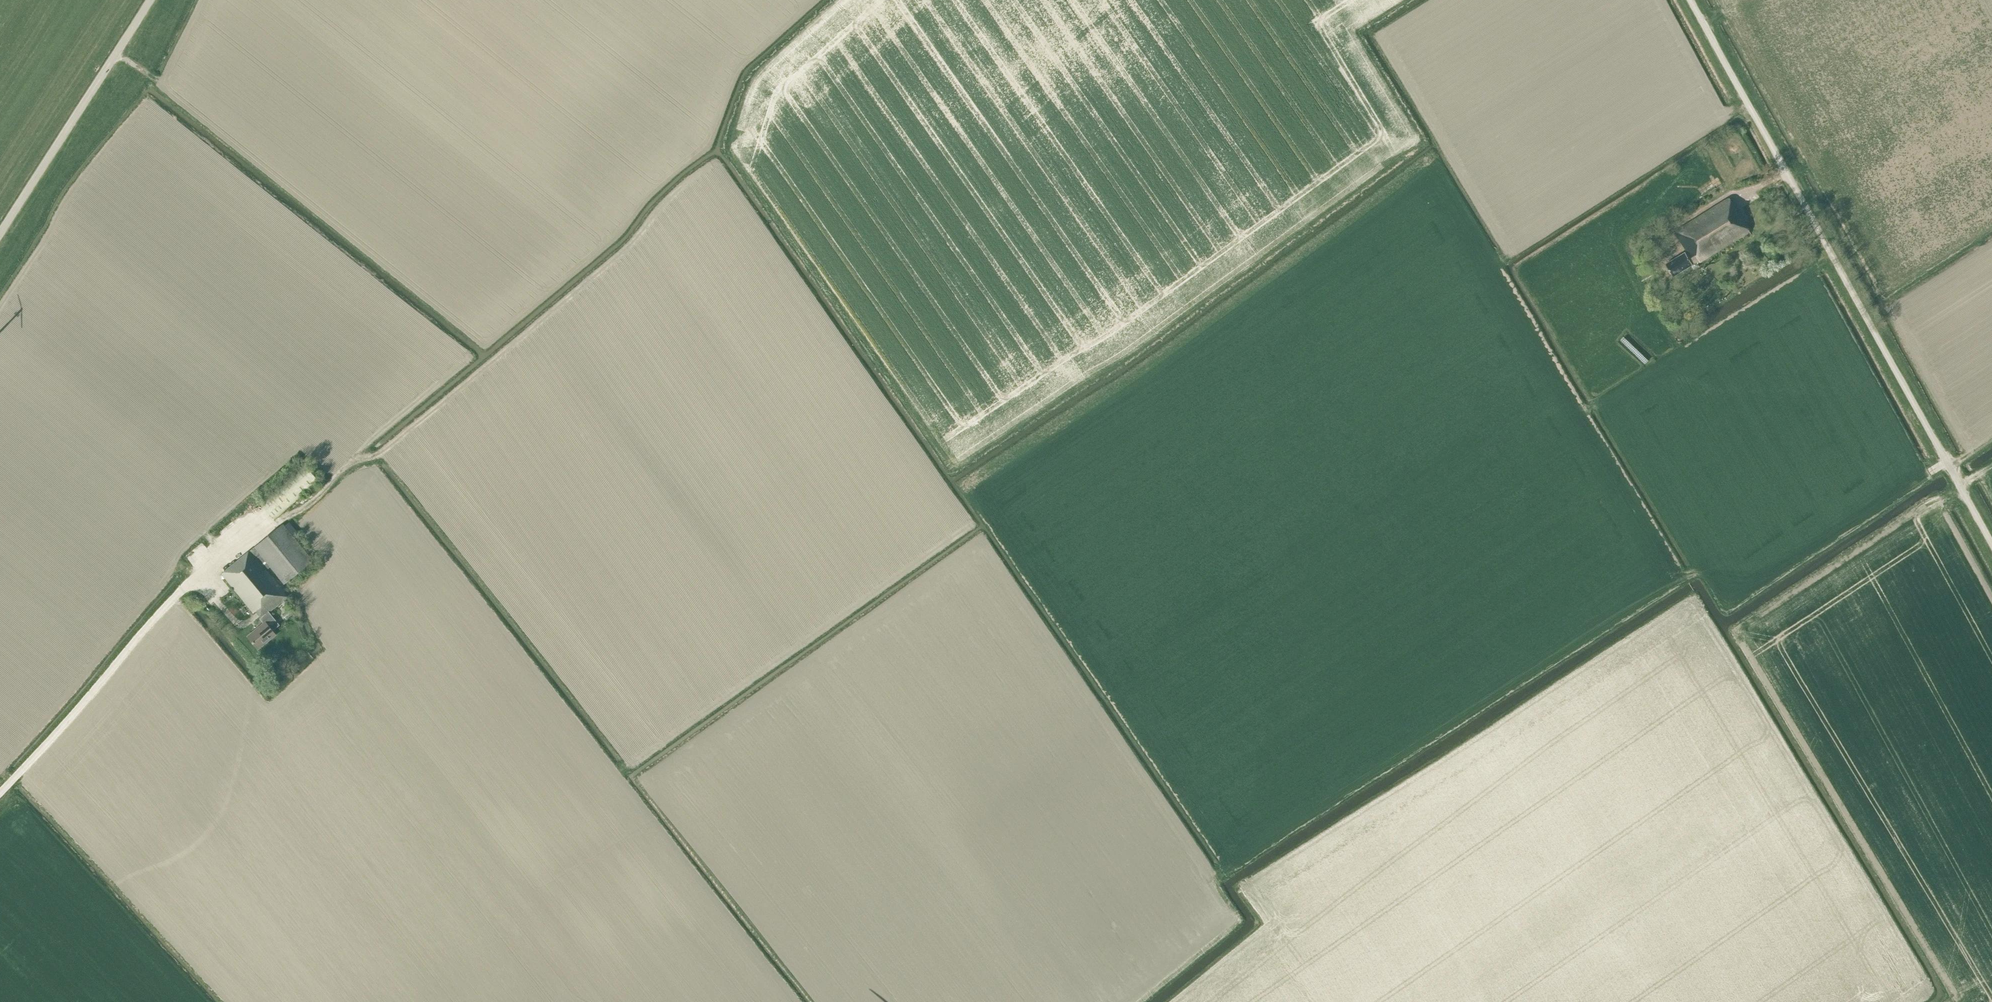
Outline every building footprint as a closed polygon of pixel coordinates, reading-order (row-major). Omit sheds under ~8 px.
[(1695,256),(1699,262),(1749,231),(1729,198),(1674,232),(1686,251),(1687,252),(1696,247),(1697,249),(1695,251),(1695,252),(1692,254),(1694,257),(1695,256)] [(1697,263),(1699,262),(1695,256),(1694,257),(1692,254),(1695,252),(1695,251),(1697,249),(1696,247),(1687,252),(1686,251),(1665,264),(1672,277),(1696,262),(1697,263)] [(1621,337),(1644,361),(1649,356),(1626,332),(1621,337)] [(284,584),(312,561),(282,523),(221,572),(225,577),(253,613),(256,611),(261,617),(259,619),(263,623),(247,636),(257,649),(275,635),(272,631),(279,625),(268,612),(287,597),(266,570),(270,567),(284,584)]
